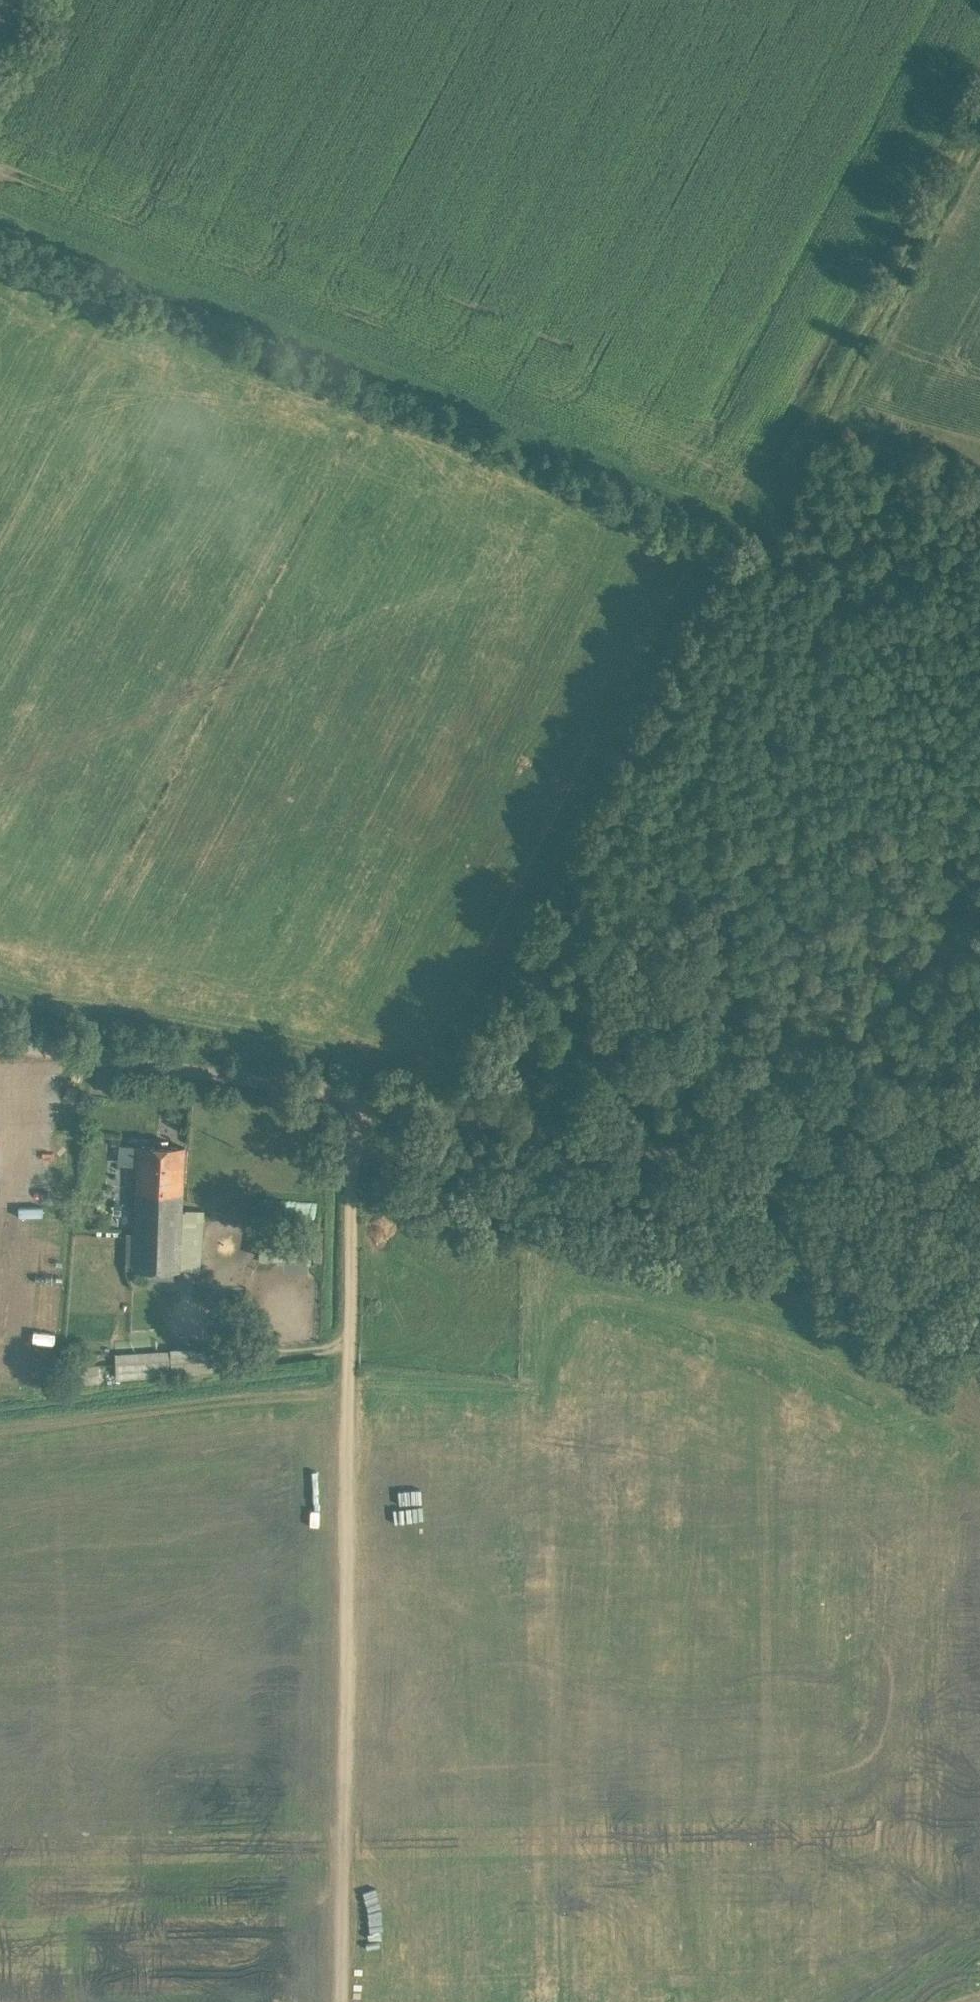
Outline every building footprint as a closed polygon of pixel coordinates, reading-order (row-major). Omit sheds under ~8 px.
[(184,1146),(138,1144),(136,1184),(183,1186),(184,1146)] [(183,1186),(136,1184),(133,1267),(179,1269),(183,1186)] [(115,1349),(116,1374),(209,1371),(208,1346),(115,1349)]
